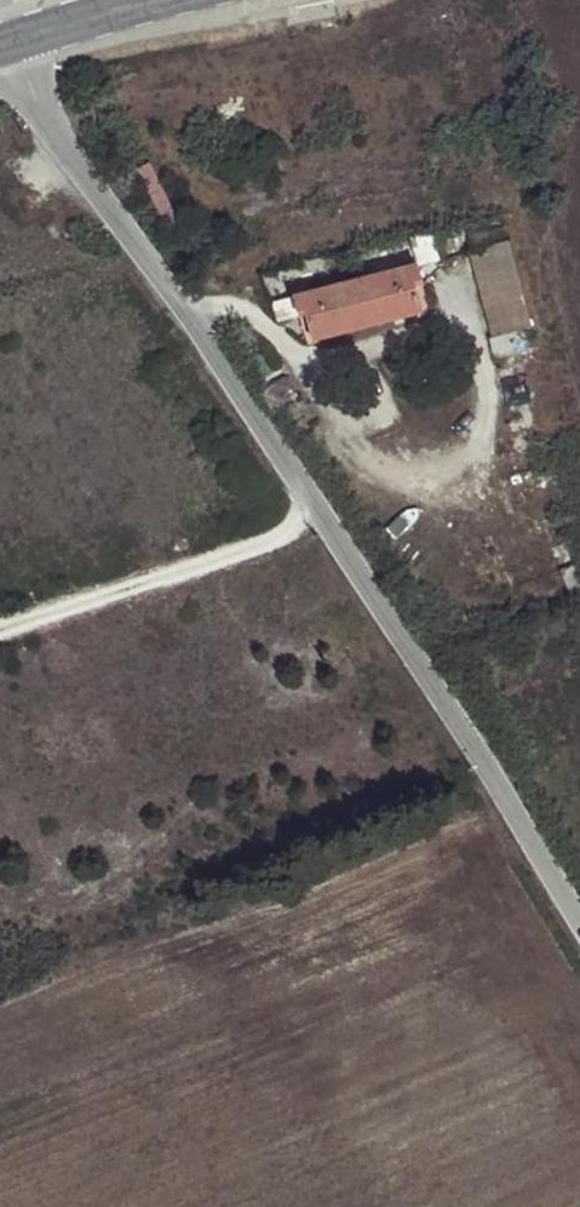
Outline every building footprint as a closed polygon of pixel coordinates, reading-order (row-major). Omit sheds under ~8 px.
[(494,337),(529,328),(508,243),(472,254),(494,337)] [(314,341),(420,314),(414,287),(420,286),(416,265),(295,296),(300,317),(307,315),(314,341)]
